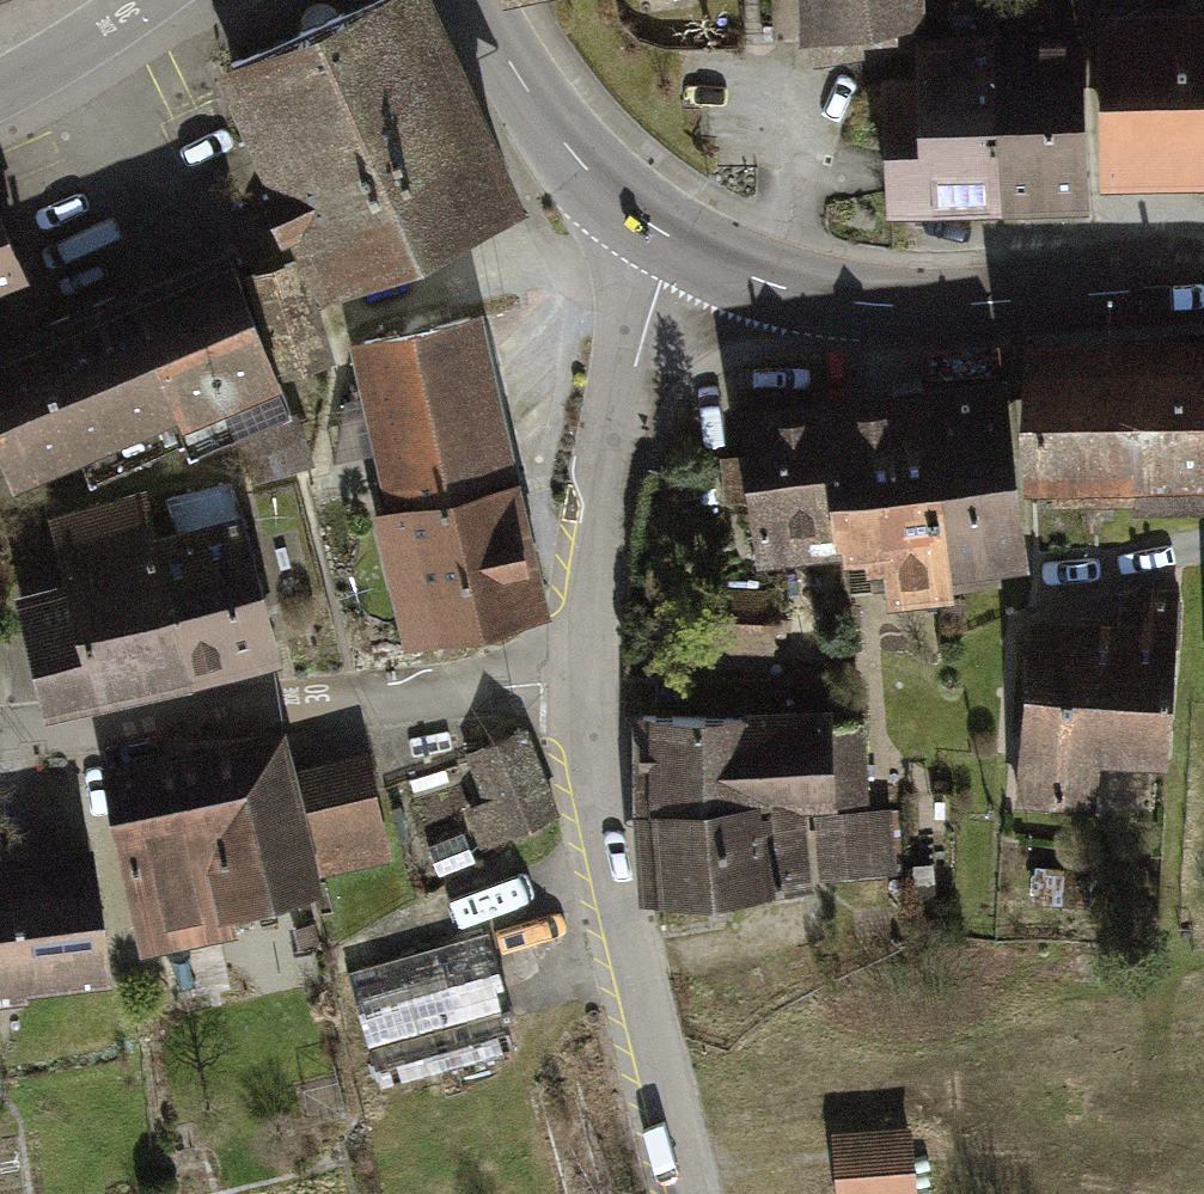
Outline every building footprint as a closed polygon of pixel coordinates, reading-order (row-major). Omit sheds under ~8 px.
[(211,72),(314,303),(524,209),(431,0),(373,0),(211,72)] [(810,46),(936,29),(933,1),(943,0),(808,0),(810,46)] [(964,40),(934,43),(934,72),(897,72),(904,202),(1019,199),(1007,0),(964,0),(964,40)] [(1019,199),(1095,200),(1087,40),(1064,41),(1063,0),(1007,0),(1019,199)] [(1199,34),(1114,34),(1114,186),(1199,187),(1199,34)] [(48,299),(0,180),(0,317),(48,299)] [(309,459),(231,261),(142,298),(183,397),(77,445),(91,483),(185,442),(189,454),(236,434),(254,474),(309,459)] [(296,269),(247,287),(283,388),(332,371),(296,269)] [(0,359),(0,451),(10,475),(77,445),(183,397),(142,298),(0,359)] [(410,497),(520,466),(493,313),(371,339),(410,497)] [(1046,351),(1047,473),(1203,472),(1203,350),(1046,351)] [(1019,372),(942,383),(972,576),(1040,555),(1019,372)] [(942,383),(849,395),(866,544),(867,561),(902,560),(908,601),(974,587),(972,576),(942,383)] [(849,395),(760,409),(776,555),(866,544),(849,395)] [(431,626),(561,598),(520,466),(410,497),(431,626)] [(164,544),(144,489),(63,517),(88,615),(43,626),(61,700),(210,666),(164,544)] [(164,544),(210,666),(296,648),(248,497),(193,510),(201,541),(164,544)] [(1121,627),(1029,622),(1019,812),(1102,817),(1104,775),(1171,779),(1181,599),(1123,595),(1121,627)] [(835,714),(630,720),(633,819),(806,814),(837,813),(837,808),(869,807),(866,723),(835,724),(835,714)] [(291,731),(95,770),(136,971),(241,950),(234,919),(325,901),(322,885),(392,871),(371,766),(301,780),(291,731)] [(533,738),(469,762),(501,850),(566,826),(533,738)] [(897,813),(814,818),(818,884),(901,879),(897,813)] [(806,814),(633,819),(639,910),(811,894),(806,814)] [(0,858),(0,1003),(118,987),(98,844),(0,858)] [(823,1137),(829,1193),(917,1193),(910,1128),(823,1137)]
